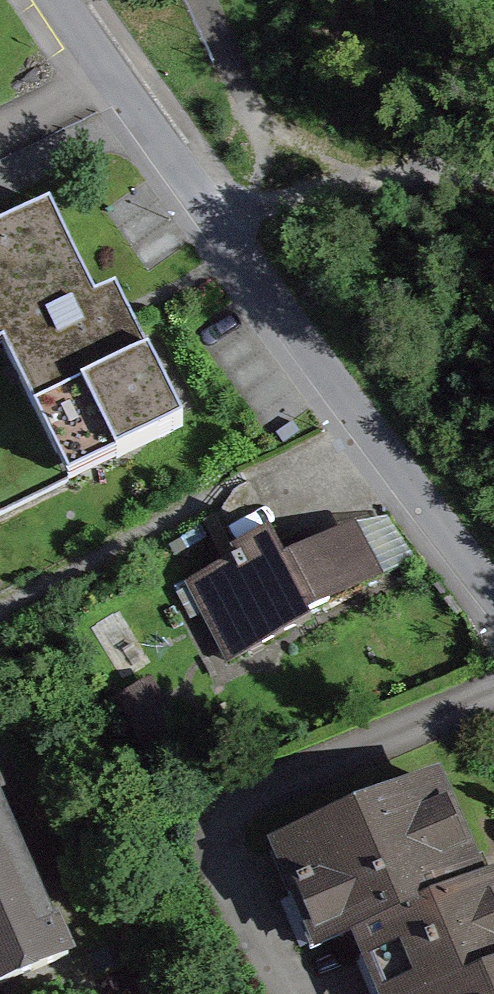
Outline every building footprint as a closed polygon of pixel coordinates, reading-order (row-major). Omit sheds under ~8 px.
[(0,249),(0,363),(17,355),(79,487),(197,432),(136,300),(113,311),(69,217),(0,249)] [(253,537),(184,567),(226,663),(295,633),(286,611),(369,575),(349,529),(266,566),(253,537)] [(328,937),(350,993),(433,993),(493,970),(493,891),(487,874),(461,884),(422,786),(247,855),(286,953),(328,937)] [(26,868),(0,806),(0,879),(26,868)] [(67,963),(26,868),(0,879),(0,991),(67,963)] [(433,993),(493,993),(493,970),(433,993)]
